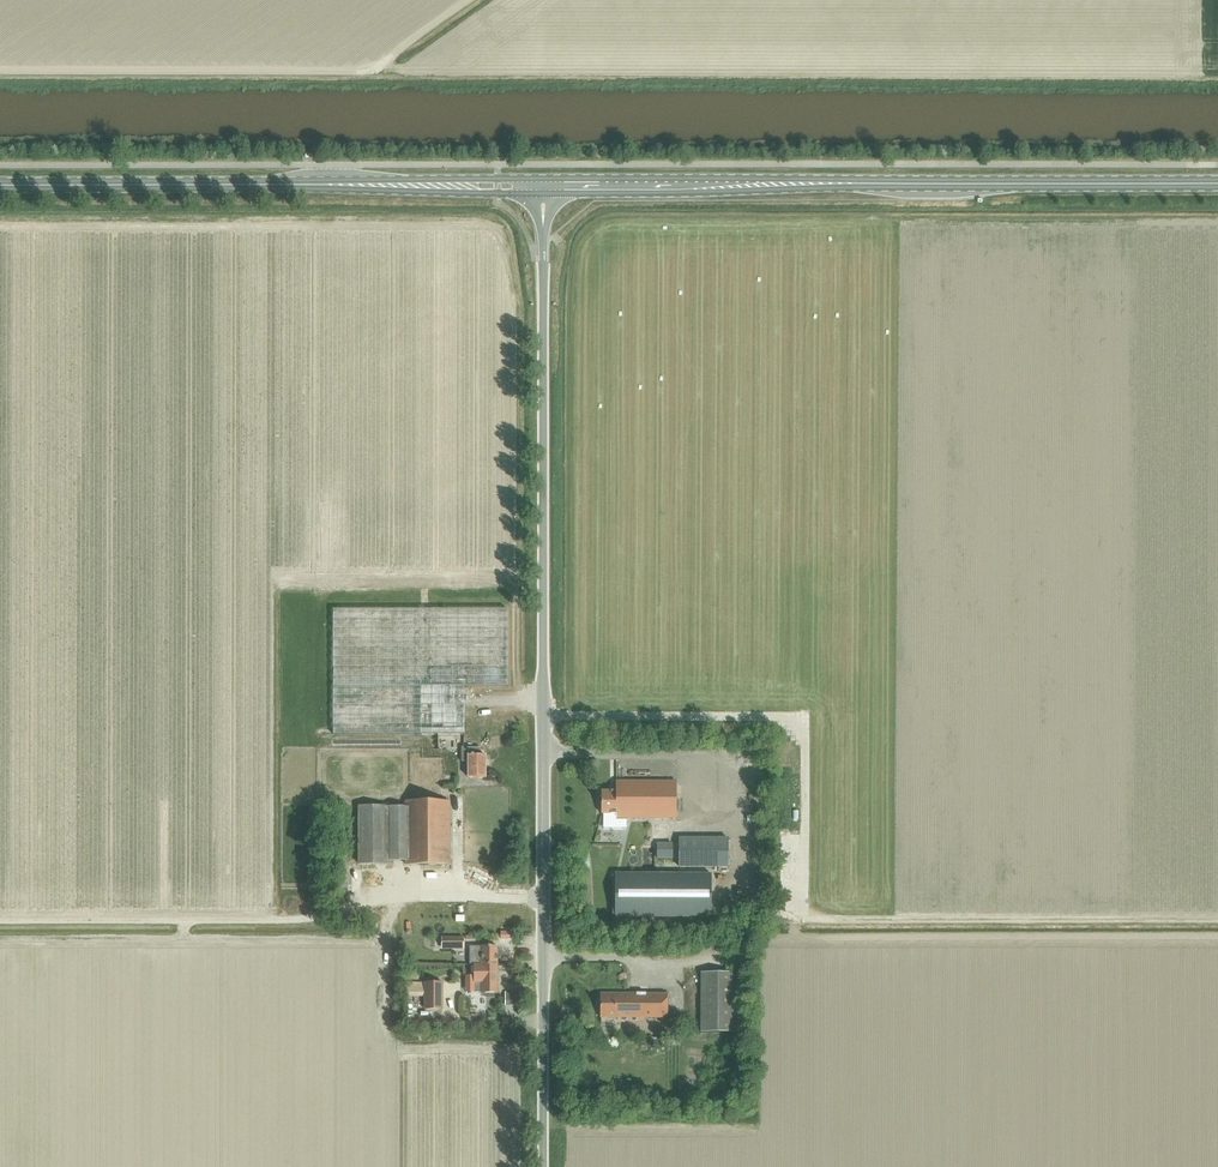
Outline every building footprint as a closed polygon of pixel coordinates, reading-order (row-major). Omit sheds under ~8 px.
[(508,687),(507,680),(507,609),(334,609),(334,734),(464,734),(464,686),(508,687)] [(509,684),(518,684),(518,673),(509,673),(509,684)] [(485,778),(486,755),(480,755),(480,748),(464,747),(464,755),(468,755),(468,778),(485,778)] [(676,819),(676,781),(616,781),(616,791),(602,791),(601,814),(616,814),(616,819),(676,819)] [(449,801),(406,801),(406,806),(406,861),(406,865),(449,865),(449,801)] [(388,861),(406,861),(406,806),(358,806),(358,865),(388,865),(388,861)] [(727,873),(727,867),(728,867),(728,838),(680,838),(679,867),(713,867),(713,873),(727,873)] [(673,859),(673,843),(657,842),(657,859),(673,859)] [(712,874),(615,874),(615,917),(711,918),(712,874)] [(464,947),(464,938),(449,937),(449,947),(464,947)] [(482,964),(497,965),(497,946),(482,946),(482,964)] [(482,964),(474,964),(474,976),(466,976),(466,983),(482,983),(482,992),(497,992),(497,965),(482,964)] [(701,972),(701,1032),(734,1032),(735,972),(701,972)] [(425,997),(425,1009),(442,1009),(442,983),(403,983),(403,997),(425,997)] [(667,1018),(667,994),(600,993),(600,1018),(667,1018)] [(674,1042),(652,1042),(652,1050),(674,1050),(674,1042)]
